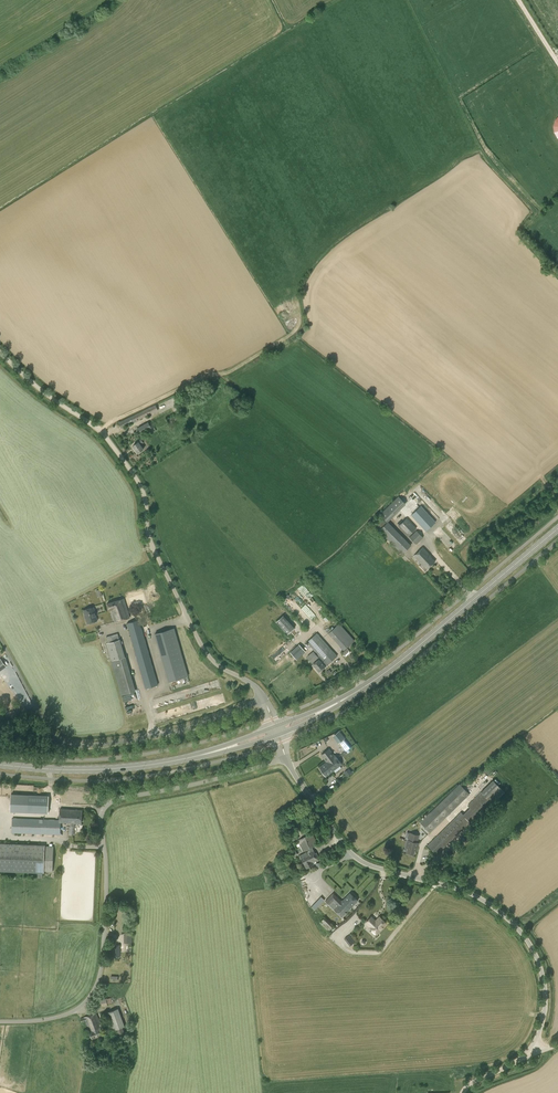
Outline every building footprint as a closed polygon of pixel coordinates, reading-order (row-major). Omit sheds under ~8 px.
[(121,428),(158,410),(155,405),(118,422),(121,428)] [(142,434),(149,431),(150,434),(156,431),(155,428),(152,429),(148,422),(138,427),(142,434)] [(138,453),(143,449),(140,444),(143,442),(141,439),(137,441),(137,442),(133,446),(138,453)] [(406,504),(398,496),(395,500),(402,507),(406,504)] [(411,515),(426,531),(436,522),(421,506),(411,515)] [(407,518),(398,525),(408,536),(417,528),(407,518)] [(387,522),(379,531),(380,532),(402,554),(411,545),(388,522),(387,522)] [(409,537),(416,544),(423,537),(416,530),(409,537)] [(425,571),(436,561),(430,555),(431,555),(423,547),(413,556),(421,564),(419,565),(425,571)] [(128,603),(142,600),(141,594),(127,596),(128,603)] [(107,604),(109,610),(111,609),(114,622),(129,618),(124,599),(107,604)] [(94,608),(84,611),(88,624),(98,621),(94,608)] [(276,622),(287,635),(295,628),(283,615),(276,622)] [(145,688),(158,684),(140,620),(126,623),(131,639),(145,688)] [(328,633),(343,650),(355,640),(339,623),(328,633)] [(174,628),(155,634),(169,682),(188,676),(174,628)] [(307,642),(320,656),(319,657),(314,651),(307,657),(313,664),(320,672),(338,656),(317,633),(307,642)] [(106,643),(111,661),(113,668),(121,695),(135,691),(128,664),(125,657),(120,639),(119,639),(118,635),(110,637),(107,637),(108,643),(106,643)] [(305,651),(299,644),(290,652),(297,659),(305,651)] [(339,742),(343,739),(344,738),(339,731),(334,735),(339,742)] [(347,744),(343,739),(339,742),(343,747),(347,744)] [(321,755),(326,761),(334,755),(329,749),(321,755)] [(335,755),(334,755),(326,761),(319,767),(326,776),(342,764),(335,755)] [(435,837),(427,846),(437,855),(445,847),(470,822),(472,825),(493,804),(500,798),(505,792),(504,792),(493,780),(481,792),(467,805),(470,808),(463,814),(461,812),(458,814),(435,837)] [(420,823),(430,833),(469,794),(468,792),(471,790),(464,783),(462,786),(460,783),(420,823)] [(49,812),(49,794),(34,794),(33,812),(49,812)] [(11,795),(11,811),(27,812),(28,796),(11,795)] [(59,835),(60,822),(70,823),(70,827),(69,827),(69,835),(73,835),(74,827),(74,823),(81,823),(82,810),(60,809),(60,820),(12,818),(12,833),(59,835)] [(318,844),(312,833),(298,841),(299,844),(303,852),(307,850),(308,851),(299,856),(306,869),(314,865),(313,864),(319,860),(312,847),(318,844)] [(408,848),(407,852),(408,853),(408,854),(412,855),(412,854),(414,854),(419,835),(411,833),(409,840),(408,840),(406,847),(408,848)] [(0,843),(0,871),(44,873),(44,872),(51,872),(52,847),(45,846),(45,845),(0,843)] [(358,900),(350,892),(341,900),(333,892),(325,901),(330,905),(333,901),(337,905),(333,908),(342,917),(358,900)] [(320,922),(328,931),(334,926),(334,925),(325,916),(320,922)] [(376,921),(371,917),(366,923),(370,927),(377,934),(387,924),(379,917),(376,921)] [(123,949),(123,946),(111,945),(111,957),(120,957),(120,949),(123,949)] [(111,998),(106,999),(100,1000),(98,1001),(98,1004),(100,1004),(101,1007),(108,1006),(107,1004),(112,1003),(111,998)] [(118,1009),(105,1013),(110,1026),(104,1028),(106,1033),(114,1030),(117,1039),(126,1035),(123,1027),(125,1026),(118,1009)] [(92,1039),(102,1035),(99,1028),(102,1027),(96,1012),(84,1017),(80,1019),(82,1022),(85,1021),(89,1031),(92,1039)]
